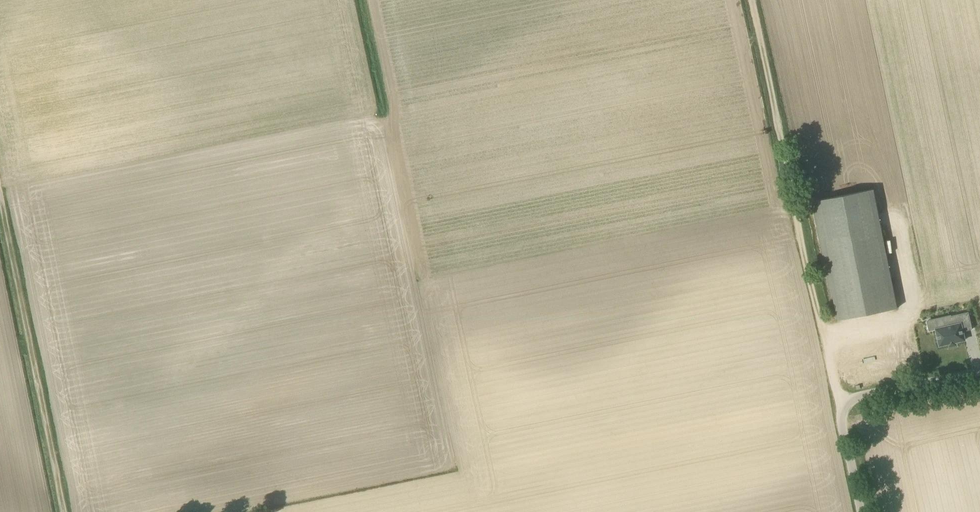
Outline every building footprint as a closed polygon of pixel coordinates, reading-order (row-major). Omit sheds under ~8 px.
[(898,308),(874,189),(814,201),(838,320),(898,308)] [(936,335),(940,352),(965,347),(963,336),(972,334),(972,336),(973,336),(969,319),(951,322),(952,325),(943,327),(944,333),(936,335)]
